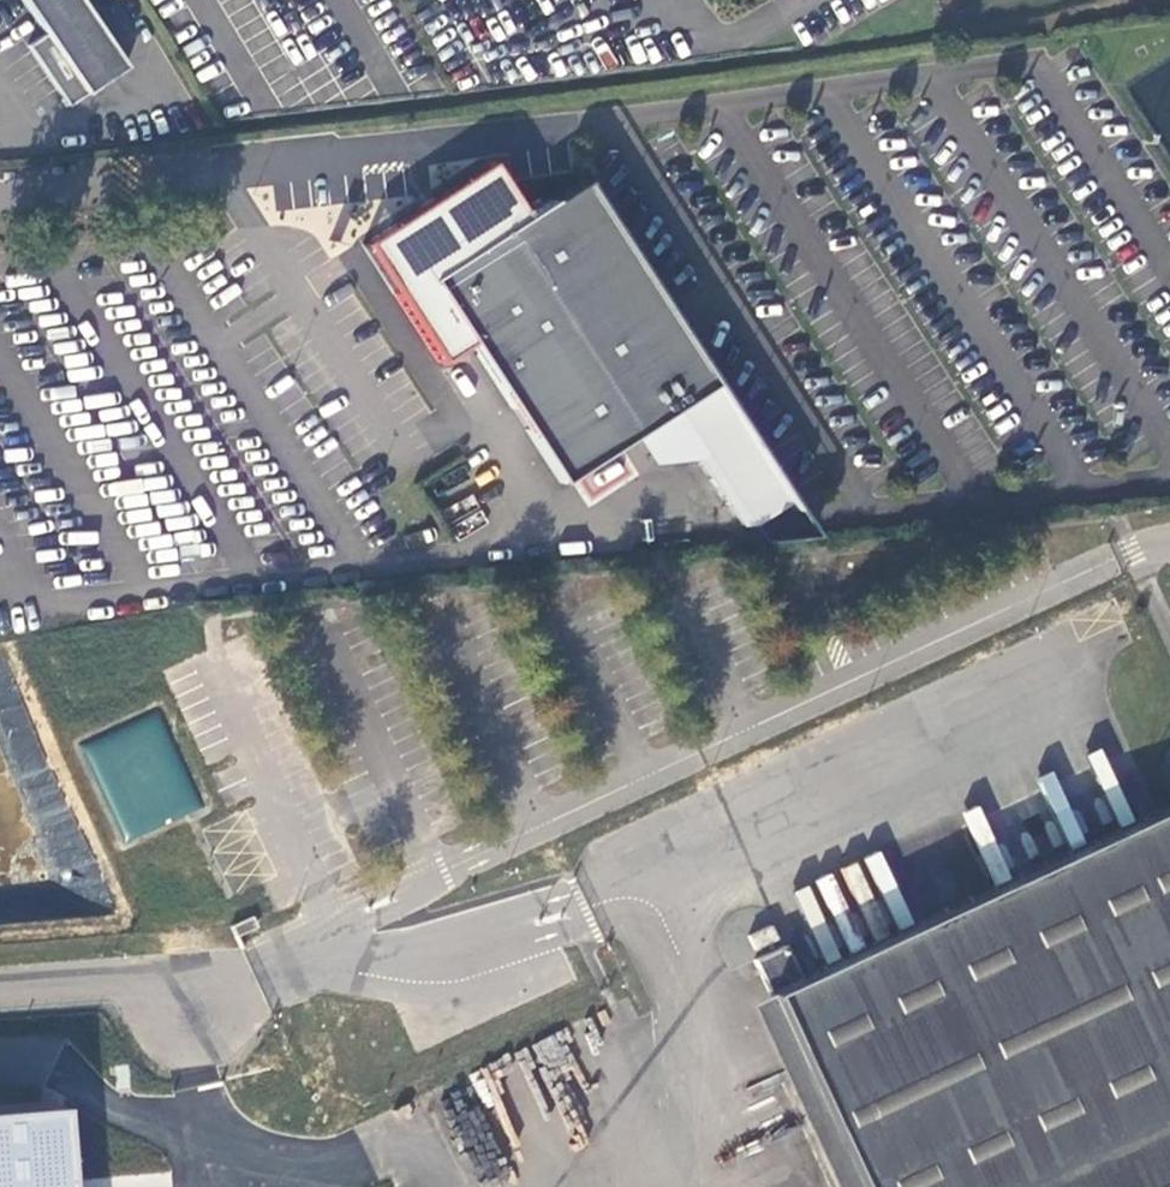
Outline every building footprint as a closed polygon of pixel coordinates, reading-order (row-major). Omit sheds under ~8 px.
[(44,34),(26,46),(67,107),(126,70),(79,0),(21,0),(44,34)] [(576,179),(425,277),(516,419),(557,482),(673,407),(687,430),(724,406),(576,179)] [(785,499),(724,406),(687,430),(748,523),(785,499)] [(638,441),(574,485),(589,506),(652,461),(638,441)] [(1165,789),(1169,797),(794,978),(780,945),(748,961),(762,993),(855,1186),(1169,1186),(1169,787),(1165,789)] [(248,915),(226,926),(231,936),(253,926),(248,915)] [(763,926),(741,936),(746,950),(769,940),(763,926)] [(762,993),(739,1004),(828,1186),(855,1186),(762,993)]
